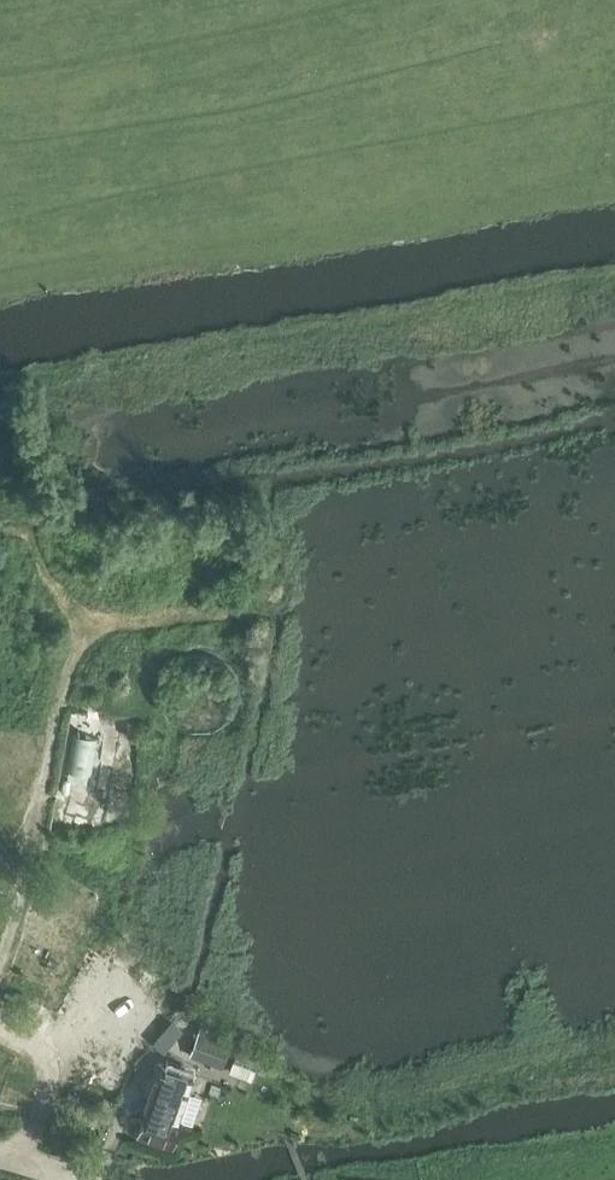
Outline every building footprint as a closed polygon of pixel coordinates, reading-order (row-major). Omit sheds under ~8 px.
[(172,1022),(153,1044),(164,1054),(183,1032),(172,1022)] [(190,1055),(222,1067),(231,1044),(199,1032),(190,1055)] [(259,1062),(236,1053),(228,1073),(252,1082),(259,1062)] [(141,1108),(147,1110),(138,1133),(173,1145),(182,1119),(179,1118),(194,1076),(157,1063),(141,1108)]
